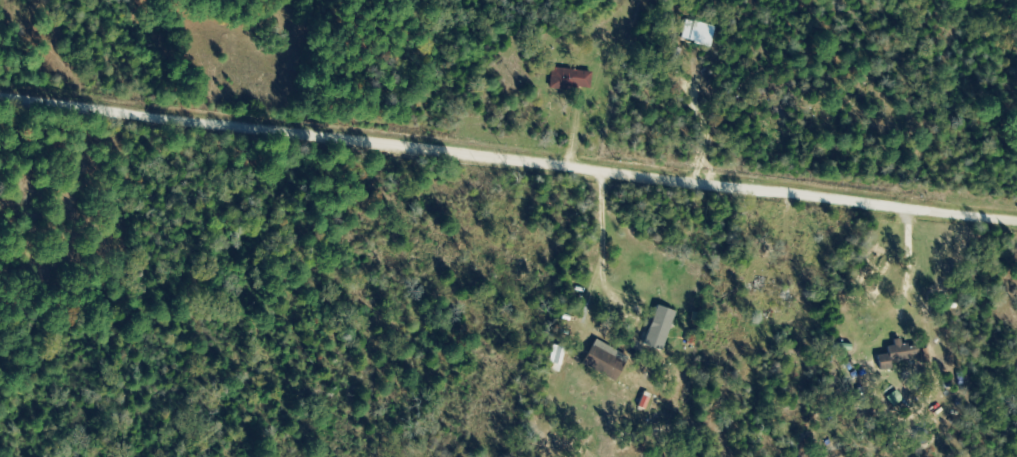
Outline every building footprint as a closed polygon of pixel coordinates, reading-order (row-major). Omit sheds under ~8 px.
[(590,89),(589,69),(550,70),(550,91),(590,89)] [(910,347),(900,345),(900,341),(889,338),(884,359),(906,363),(910,347)] [(624,363),(596,342),(581,361),(610,382),(624,363)] [(892,405),(900,399),(895,391),(887,397),(892,405)]
